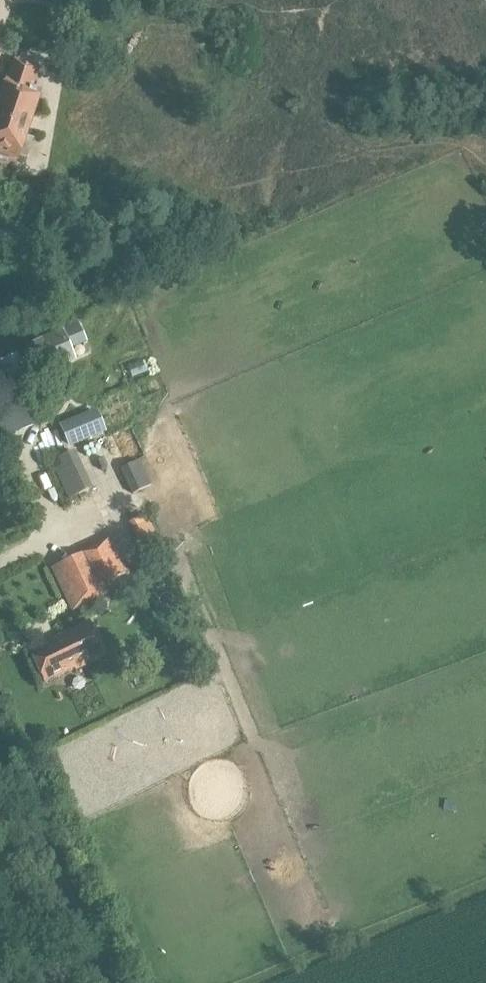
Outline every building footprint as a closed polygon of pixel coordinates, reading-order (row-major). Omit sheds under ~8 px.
[(96,51),(106,52),(107,40),(98,39),(96,51)] [(0,111),(0,149),(21,155),(41,91),(28,87),(35,64),(17,59),(10,82),(9,82),(0,111)] [(77,323),(26,345),(39,374),(49,370),(51,374),(61,370),(59,365),(74,359),(69,348),(85,341),(77,323)] [(0,357),(0,361),(8,380),(28,371),(19,349),(0,357)] [(38,416),(33,401),(0,412),(0,430),(38,416)] [(96,411),(59,426),(68,447),(105,432),(96,411)] [(139,461),(120,470),(132,495),(151,486),(139,461)] [(96,466),(80,474),(91,494),(107,486),(96,466)] [(148,527),(130,534),(142,564),(159,557),(148,527)] [(82,554),(100,594),(108,590),(105,582),(128,572),(114,540),(82,554)] [(100,594),(82,554),(56,566),(73,606),(100,594)] [(64,636),(31,651),(46,682),(76,667),(76,669),(106,655),(90,621),(63,634),(64,636)] [(145,672),(132,679),(136,687),(150,680),(145,672)]
